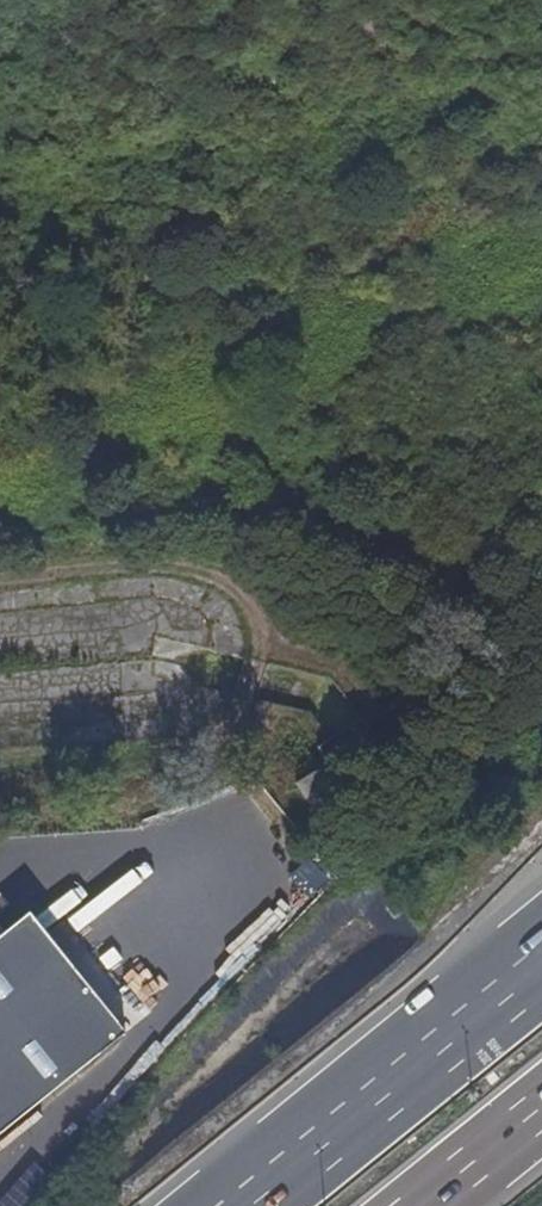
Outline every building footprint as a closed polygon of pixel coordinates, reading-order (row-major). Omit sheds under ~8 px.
[(382,754),(359,723),(313,755),(334,786),(382,754)] [(134,1040),(37,918),(0,947),(0,1147),(134,1040)]
